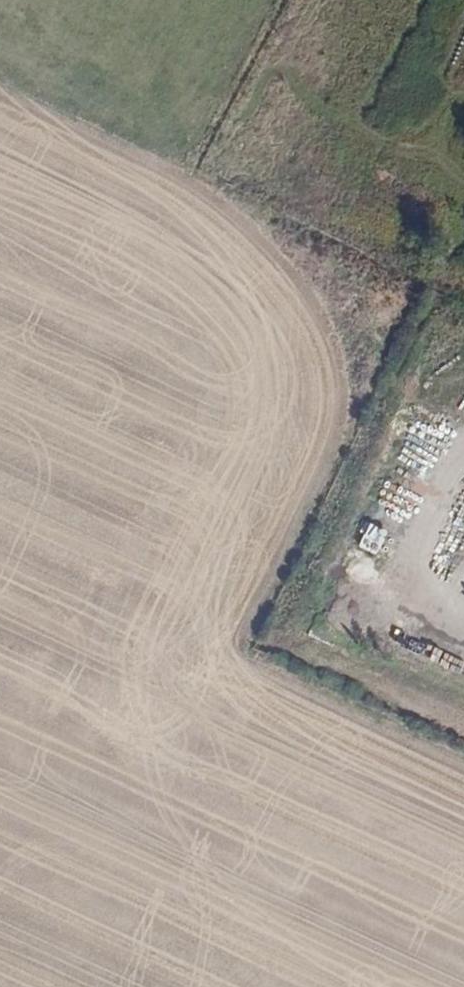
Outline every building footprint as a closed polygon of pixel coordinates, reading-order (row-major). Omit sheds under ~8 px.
[(423,496),(433,470),(401,458),(391,484),(423,496)]
